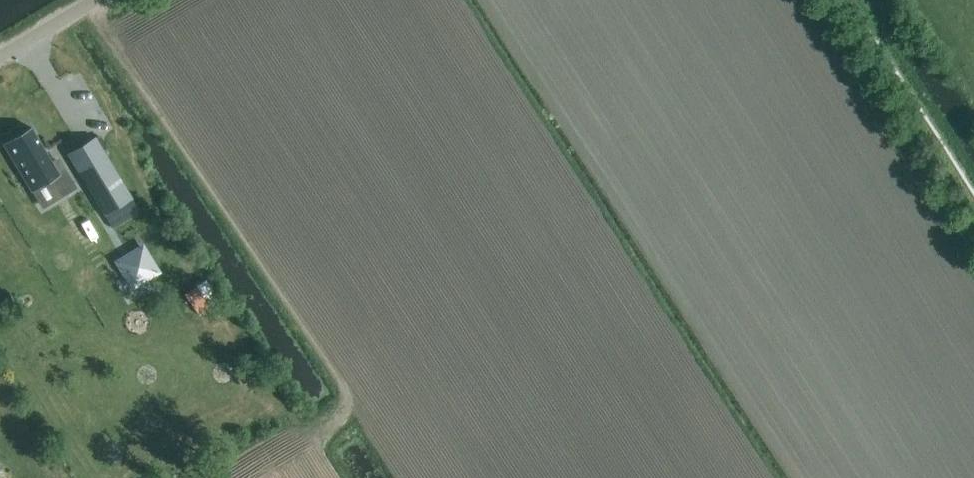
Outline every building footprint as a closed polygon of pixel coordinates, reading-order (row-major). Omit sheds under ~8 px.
[(59,175),(30,127),(3,144),(32,192),(59,175)] [(67,153),(104,215),(132,199),(95,137),(67,153)] [(144,244),(114,262),(132,291),(161,273),(144,244)]
